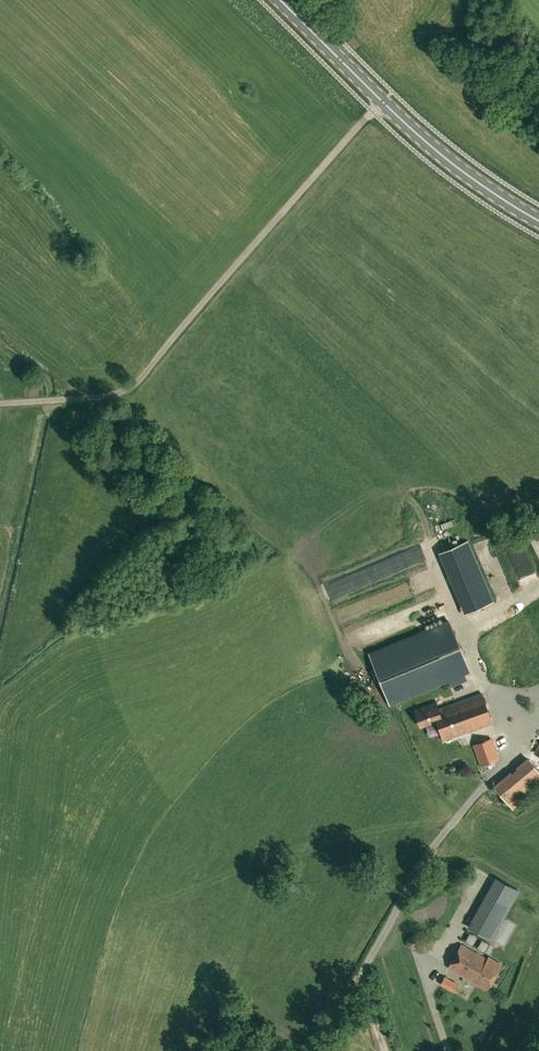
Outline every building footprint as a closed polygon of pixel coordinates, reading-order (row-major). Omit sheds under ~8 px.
[(467,541),(442,552),(466,609),(491,598),(467,541)] [(369,655),(389,702),(470,669),(450,621),(369,655)] [(482,693),(454,703),(464,732),(492,722),(482,693)] [(436,703),(415,710),(421,726),(437,720),(444,739),(464,732),(454,703),(438,709),(436,703)] [(499,759),(491,737),(473,744),(481,766),(499,759)] [(521,782),(505,793),(517,809),(532,798),(521,782)] [(471,929),(491,940),(519,891),(499,880),(471,929)] [(489,957),(488,960),(462,946),(449,967),(486,989),(501,964),(489,957)] [(439,985),(453,993),(459,983),(445,975),(439,985)]
